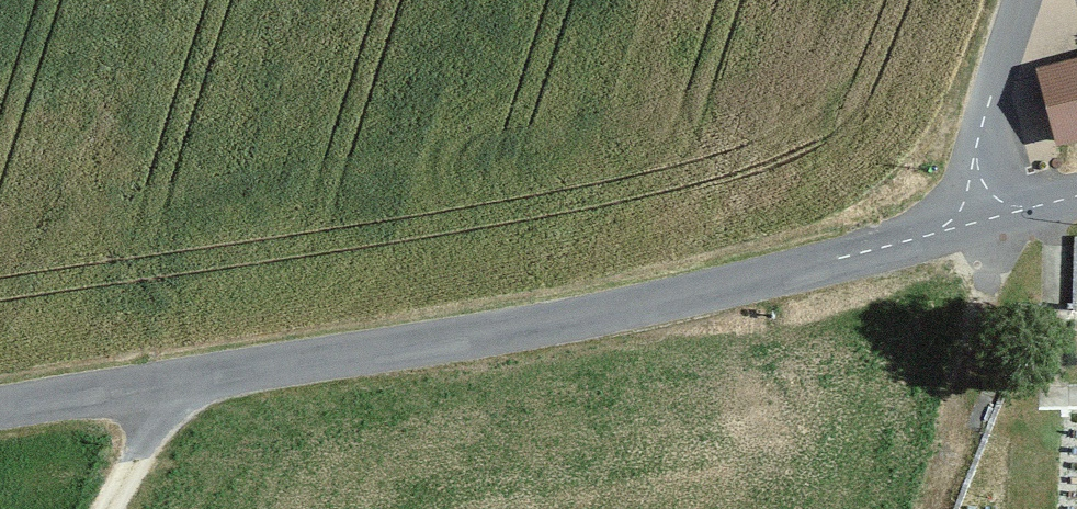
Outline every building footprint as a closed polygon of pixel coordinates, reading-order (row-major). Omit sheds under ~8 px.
[(1076,137),(1076,57),(1025,70),(1044,145),(1076,137)]
